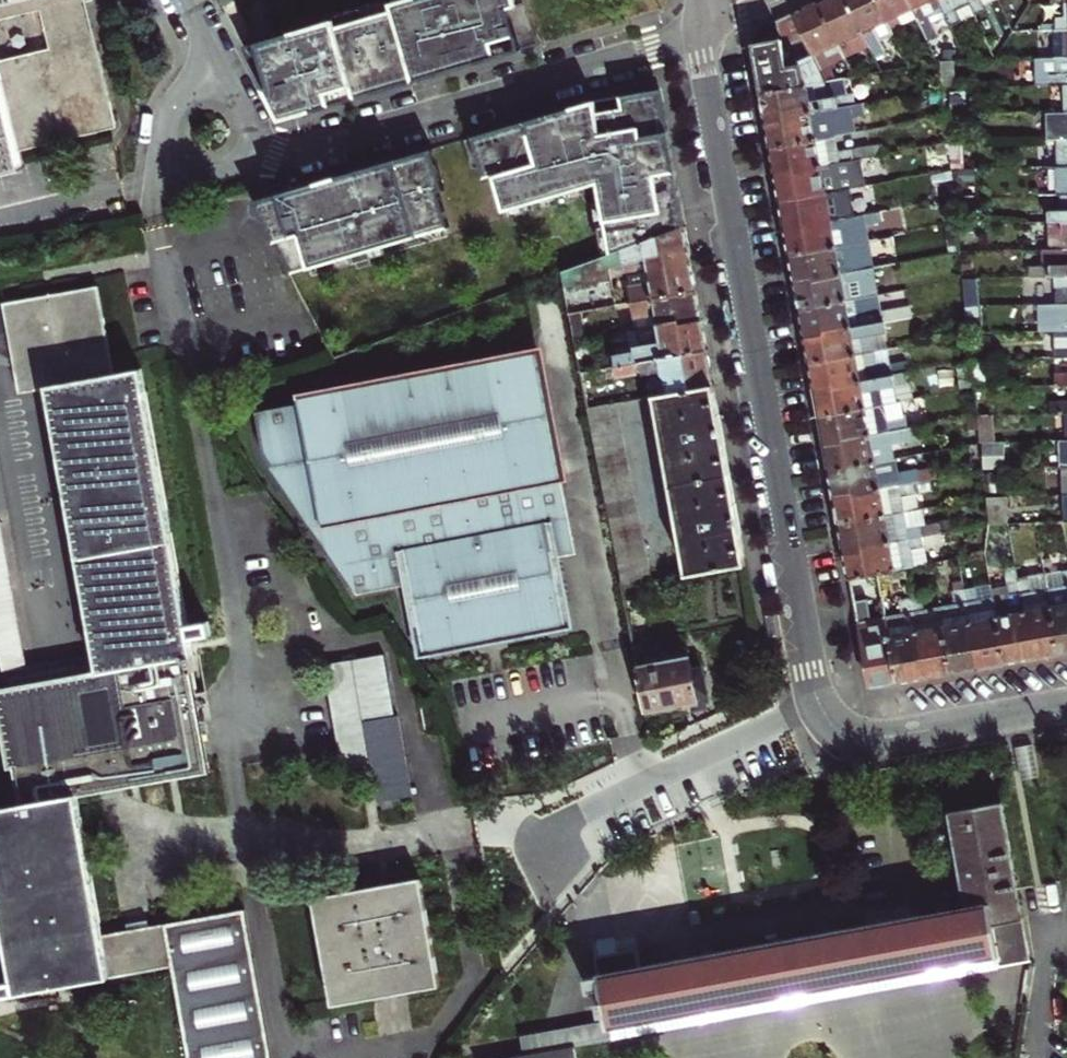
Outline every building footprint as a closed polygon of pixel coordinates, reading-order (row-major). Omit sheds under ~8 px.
[(24,170),(20,151),(116,128),(97,51),(85,0),(0,0),(0,19),(40,10),(50,50),(0,62),(0,176),(24,170)] [(243,47),(263,84),(281,120),(541,45),(528,0),(404,0),(256,43),(243,47)] [(845,58),(854,77),(864,75),(855,53),(869,47),(848,0),(821,0),(819,1),(845,58)] [(869,47),(875,59),(886,54),(880,40),(894,33),(879,0),(848,0),(869,47)] [(894,33),(898,42),(909,37),(903,24),(917,17),(909,0),(879,0),(894,33)] [(917,17),(927,39),(940,33),(936,27),(949,20),(939,0),(909,0),(917,17)] [(949,20),(951,25),(975,14),(968,0),(939,0),(949,20)] [(975,14),(986,9),(983,3),(991,0),(968,0),(975,14)] [(806,41),(813,56),(825,82),(835,80),(829,66),(845,58),(819,1),(807,7),(793,13),(806,41)] [(1052,29),(1066,29),(1066,2),(1064,2),(1064,18),(1041,18),(1042,30),(1052,29)] [(779,39),(751,45),(755,63),(760,94),(825,82),(813,56),(800,61),(801,65),(787,68),(783,48),(793,49),(806,41),(793,13),(775,22),(779,39)] [(1053,57),(1066,56),(1066,29),(1052,29),(1053,57)] [(1063,84),(1066,84),(1066,56),(1053,57),(1036,58),(1037,85),(1063,84)] [(951,61),(938,61),(940,88),(941,88),(954,87),(951,61)] [(763,110),(765,122),(788,118),(787,112),(810,108),(811,112),(853,104),(852,96),(846,97),(843,78),(835,80),(825,82),(760,94),(763,110)] [(610,253),(684,225),(659,92),(639,95),(620,98),(621,109),(596,113),(594,102),(470,139),(482,177),(492,174),(503,209),(550,195),(597,181),(610,253)] [(768,137),(770,148),(854,132),(851,117),(863,115),(861,103),(853,104),(811,112),(810,108),(787,112),(788,118),(765,122),(768,137)] [(1055,139),(1066,139),(1066,111),(1064,111),(1043,112),(1044,140),(1055,139)] [(948,143),(958,143),(954,115),(944,115),(948,143)] [(773,165),(775,174),(798,170),(799,176),(822,172),(821,167),(873,157),(876,156),(874,145),(859,148),(856,132),(854,132),(770,148),(773,165)] [(1055,153),(1055,139),(1044,140),(1045,154),(1055,153)] [(1056,166),(1066,166),(1066,139),(1055,139),(1055,153),(1045,154),(1045,166),(1056,166)] [(948,143),(935,145),(937,156),(949,154),(948,143)] [(963,170),(960,143),(958,143),(948,143),(949,154),(951,170),(963,170)] [(445,191),(433,150),(276,194),(254,201),(289,274),(449,228),(439,193),(445,191)] [(778,190),(780,201),(845,190),(866,186),(863,170),(876,167),(873,157),(821,167),(822,172),(799,176),(798,170),(775,174),(778,190)] [(1061,194),(1066,193),(1066,166),(1056,166),(1057,194),(1061,194)] [(783,217),(786,231),(808,227),(807,220),(829,217),(830,220),(875,212),(876,212),(874,202),(848,206),(845,190),(780,201),(783,217)] [(1048,222),(1066,221),(1066,193),(1061,194),(1062,209),(1047,209),(1048,222)] [(788,245),(790,256),(868,242),(865,224),(877,223),(875,212),(830,220),(829,217),(807,220),(808,227),(786,231),(788,245)] [(1048,222),(1049,249),(1066,248),(1066,221),(1048,222)] [(669,267),(691,263),(688,244),(684,225),(610,253),(559,273),(567,314),(579,312),(614,306),(609,278),(642,273),(648,272),(648,273),(670,270),(669,267)] [(793,270),(795,282),(818,277),(819,284),(842,279),(841,274),(873,268),(892,265),(891,256),(872,259),(868,242),(790,256),(793,270)] [(1031,277),(1066,275),(1066,248),(1049,249),(1043,249),(1043,266),(1030,266),(1031,277)] [(629,288),(631,302),(696,290),(693,274),(691,263),(669,267),(670,270),(648,273),(648,272),(642,273),(643,285),(629,288)] [(798,297),(800,310),(864,298),(861,282),(875,280),(873,268),(841,274),(842,279),(819,284),(818,277),(795,282),(798,297)] [(1050,303),(1066,303),(1066,275),(1031,277),(1031,286),(1050,286),(1050,303)] [(878,295),(875,280),(861,282),(864,298),(878,295)] [(678,324),(701,319),(699,304),(696,290),(631,302),(636,328),(678,320),(678,324)] [(244,912),(148,929),(127,933),(101,938),(74,797),(98,793),(120,789),(206,772),(199,735),(197,724),(188,673),(195,672),(139,371),(110,376),(97,295),(5,311),(20,400),(38,396),(49,394),(52,411),(101,680),(93,681),(9,696),(0,698),(0,713),(10,776),(16,775),(21,807),(0,811),(0,909),(3,928),(12,976),(16,996),(173,966),(190,1057),(271,1057),(244,912)] [(803,324),(805,338),(828,334),(827,329),(849,324),(850,327),(906,318),(904,308),(882,312),(878,295),(864,298),(800,310),(803,324)] [(1050,303),(1042,304),(1043,331),(1066,330),(1066,303),(1050,303)] [(980,306),(966,307),(968,316),(980,316),(980,306)] [(579,312),(567,314),(573,340),(583,338),(579,312)] [(808,351),(810,363),(875,351),(872,335),(885,332),(885,330),(896,327),(900,329),(910,327),(908,317),(906,318),(850,327),(849,324),(827,329),(828,334),(805,338),(808,351)] [(615,366),(707,349),(704,333),(701,319),(678,324),(678,320),(636,328),(630,330),(633,347),(629,348),(630,352),(613,355),(615,366)] [(888,349),(885,332),(872,335),(875,351),(888,349)] [(982,360),(980,333),(970,333),(973,354),(974,361),(982,360)] [(1057,346),(1057,358),(1066,357),(1066,346),(1057,346)] [(402,575),(415,646),(567,618),(553,551),(546,516),(561,514),(553,471),(559,470),(538,349),(298,391),(299,397),(256,405),(262,450),(349,585),(402,575)] [(588,349),(575,351),(577,362),(590,359),(588,349)] [(670,393),(714,386),(710,365),(707,349),(615,366),(617,375),(640,371),(645,376),(662,373),(669,381),(670,387),(669,387),(670,393)] [(888,349),(875,351),(878,369),(892,367),(888,349)] [(812,375),(815,390),(838,385),(839,391),(861,387),(860,383),(910,373),(908,364),(892,367),(878,369),(875,351),(810,363),(812,375)] [(987,388),(985,360),(982,360),(974,361),(976,389),(987,388)] [(976,389),(974,361),(961,364),(965,391),(976,389)] [(592,370),(579,373),(586,408),(599,406),(592,370)] [(818,404),(820,418),(896,403),(895,397),(894,388),(913,384),(910,373),(860,383),(861,387),(839,391),(838,385),(815,390),(818,404)] [(1054,374),(1054,386),(1066,385),(1066,374),(1054,374)] [(914,393),(913,384),(894,388),(895,397),(914,393)] [(671,484),(730,474),(722,432),(714,386),(670,393),(654,396),(671,484)] [(987,388),(976,389),(978,416),(988,416),(987,388)] [(49,394),(38,396),(41,413),(52,411),(49,394)] [(1053,400),(1054,413),(1066,413),(1066,400),(1053,400)] [(623,587),(651,581),(615,403),(599,406),(586,408),(623,587)] [(896,403),(820,418),(823,433),(825,446),(848,442),(847,437),(870,433),(870,436),(920,427),(930,425),(927,412),(901,417),(898,403),(896,403)] [(980,429),(978,416),(967,418),(972,445),(981,444),(981,443),(980,429)] [(990,442),(988,416),(978,416),(980,429),(981,443),(990,442)] [(828,460),(830,472),(908,457),(905,441),(922,438),(920,427),(870,436),(870,433),(847,437),(848,442),(825,446),(828,460)] [(981,444),(983,470),(994,470),(1005,470),(1007,470),(1007,442),(1004,442),(990,442),(981,443),(981,444)] [(972,445),(969,445),(973,472),(983,470),(981,444),(972,445)] [(833,485),(835,498),(857,494),(858,499),(881,494),(880,490),(931,481),(929,471),(911,474),(908,457),(830,472),(833,485)] [(574,547),(559,470),(553,471),(561,514),(546,516),(553,551),(563,549),(574,547)] [(687,575),(746,563),(738,518),(730,474),(671,484),(687,575)] [(984,476),(987,497),(1007,494),(1004,474),(984,476)] [(838,512),(840,524),(904,512),(901,497),(915,494),(932,491),(931,481),(880,490),(881,494),(858,499),(857,494),(835,498),(838,512)] [(918,510),(915,494),(901,497),(904,512),(918,510)] [(1009,497),(987,497),(991,525),(1008,525),(1013,525),(1009,497)] [(843,542),(846,555),(868,550),(867,545),(890,541),(890,544),(939,534),(941,534),(939,524),(926,526),(923,509),(918,510),(904,512),(840,524),(843,542)] [(28,664),(0,522),(0,670),(28,664)] [(868,550),(846,555),(848,568),(850,581),(878,575),(905,570),(916,568),(927,566),(924,549),(942,545),(939,534),(890,544),(890,541),(867,545),(868,550)] [(1010,595),(994,598),(1006,662),(1020,660),(1030,658),(1026,635),(1031,635),(1027,612),(1024,613),(1017,572),(1016,567),(1005,568),(1008,582),(1010,595)] [(905,570),(911,600),(917,632),(920,631),(924,654),(919,655),(923,677),(936,675),(952,672),(940,608),(924,611),(916,568),(905,570)] [(1044,655),(1059,652),(1047,588),(1045,575),(1026,579),(1024,571),(1017,572),(1024,613),(1027,612),(1031,635),(1026,635),(1030,658),(1044,655)] [(1059,652),(1066,651),(1066,571),(1062,572),(1064,585),(1047,588),(1059,652)] [(1062,572),(1045,575),(1047,588),(1064,585),(1062,572)] [(897,682),(894,668),(885,618),(878,575),(850,581),(859,629),(868,678),(879,686),(897,682)] [(976,645),(980,667),(990,665),(1006,662),(994,598),(979,601),(977,588),(973,589),(972,581),(963,582),(964,590),(971,622),(967,623),(971,645),(976,645)] [(992,585),(994,598),(1010,595),(1008,582),(992,585)] [(994,598),(992,585),(977,588),(979,601),(994,598)] [(956,606),(940,608),(952,672),(966,669),(980,667),(976,645),(971,645),(967,623),(971,622),(964,590),(953,592),(956,606)] [(909,680),(923,677),(919,655),(924,654),(920,631),(917,632),(911,600),(900,601),(902,615),(885,618),(894,668),(897,682),(909,680)] [(776,613),(769,615),(772,633),(779,631),(776,613)] [(634,644),(642,642),(646,641),(641,619),(630,621),(634,644)] [(642,642),(634,644),(636,652),(644,651),(642,642)] [(639,665),(648,710),(674,705),(691,702),(692,709),(706,706),(703,692),(706,692),(701,667),(692,668),(688,649),(662,654),(663,660),(639,665)] [(391,716),(379,655),(327,665),(349,782),(370,778),(374,803),(410,797),(394,716),(391,716)] [(5,678),(9,696),(93,681),(90,663),(5,678)] [(204,722),(197,724),(199,735),(206,734),(204,722)] [(120,789),(98,793),(100,804),(122,799),(120,789)] [(999,955),(1001,965),(1030,960),(1017,889),(1001,802),(950,811),(969,906),(641,968),(638,950),(619,953),(599,957),(598,957),(601,976),(590,978),(592,991),(604,989),(606,1000),(601,1001),(603,1012),(608,1011),(609,1020),(610,1026),(999,955)] [(314,898),(334,1006),(438,985),(419,880),(314,898)] [(125,922),(127,933),(148,929),(146,918),(125,922)] [(3,928),(0,928),(0,958),(4,978),(12,976),(3,928)] [(597,943),(599,957),(619,953),(617,939),(606,941),(597,943)] [(521,1036),(524,1055),(574,1045),(1001,965),(999,955),(610,1026),(609,1020),(521,1036)] [(508,1057),(576,1057),(574,1045),(524,1055),(508,1057)]
